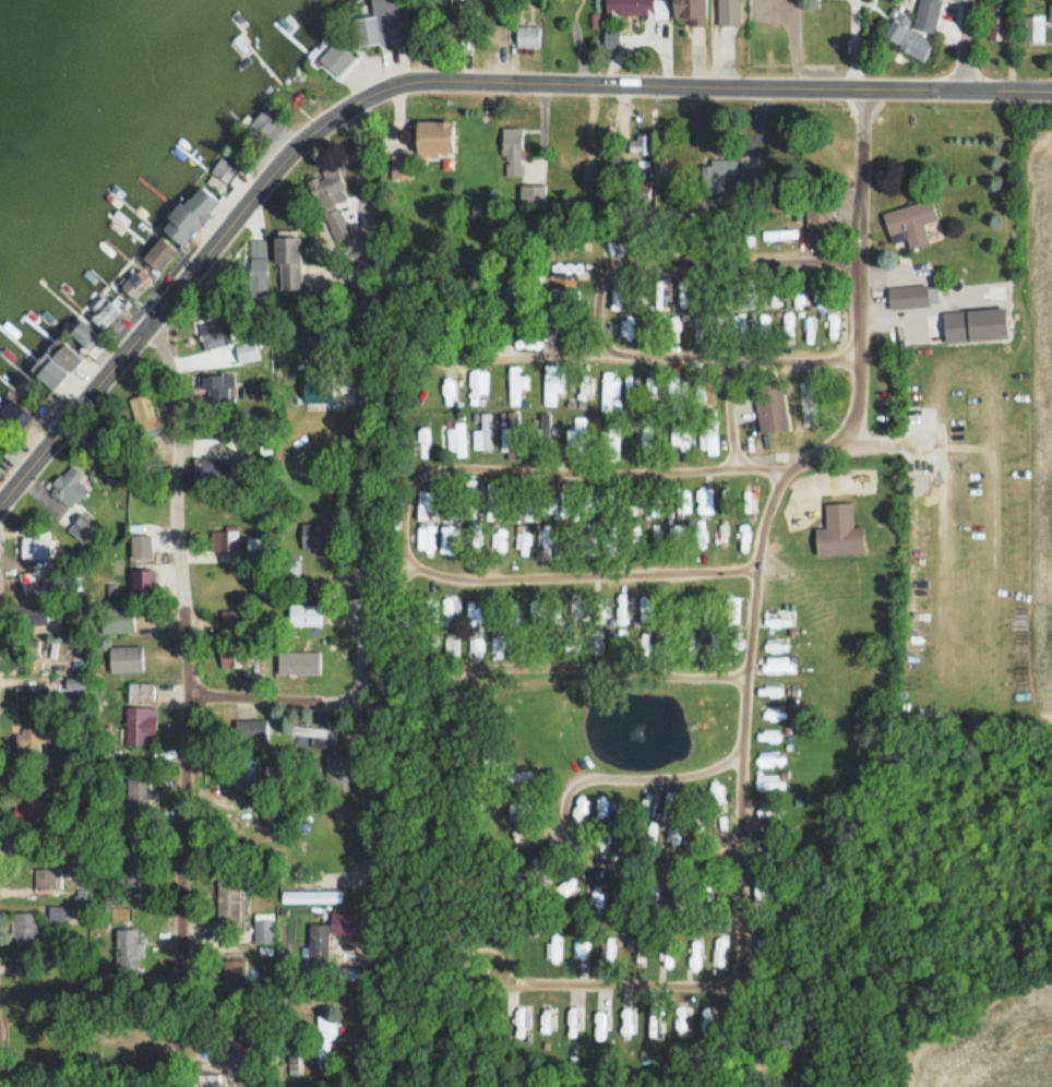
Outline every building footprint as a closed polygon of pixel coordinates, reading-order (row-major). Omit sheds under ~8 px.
[(358,46),(404,42),(401,0),(372,0),(373,16),(355,17),(358,46)] [(654,16),(654,0),(606,0),(606,16),(654,16)] [(706,0),(673,0),(673,22),(706,22),(706,0)] [(718,25),(739,25),(739,0),(718,0),(718,25)] [(914,17),(895,13),(887,48),(927,56),(931,35),(934,35),(941,0),(917,0),(914,17)] [(1012,4),(988,4),(988,39),(1012,39),(1012,4)] [(1024,42),(1043,42),(1043,14),(1024,14),(1024,42)] [(493,40),(507,40),(507,21),(493,21),(493,40)] [(539,47),(539,25),(516,25),(516,47),(539,47)] [(355,57),(336,38),(317,57),(336,77),(355,57)] [(246,128),(260,142),(279,123),(265,109),(246,128)] [(416,156),(453,156),(453,119),(416,119),(416,156)] [(521,128),(502,128),(502,176),(521,176),(521,128)] [(651,135),(629,135),(629,155),(651,155),(651,135)] [(737,188),(737,159),(707,159),(707,188),(737,188)] [(306,179),(335,241),(352,233),(338,203),(349,197),(334,166),(306,179)] [(219,201),(197,184),(162,230),(185,247),(219,201)] [(521,203),(543,203),(543,185),(521,185),(521,203)] [(883,212),(891,244),(907,239),(910,250),(929,245),(924,223),(936,219),(931,199),(883,212)] [(806,206),(806,238),(831,238),(831,206),(806,206)] [(301,230),(276,230),(276,294),(301,294),(301,230)] [(142,260),(159,274),(178,251),(161,237),(142,260)] [(619,248),(614,238),(606,242),(612,252),(619,248)] [(250,298),(267,298),(267,240),(250,240),(250,298)] [(582,273),(582,262),(555,262),(555,273),(582,273)] [(614,309),(625,309),(625,283),(614,283),(614,309)] [(928,307),(927,284),(888,286),(889,309),(928,307)] [(796,308),(807,308),(807,285),(796,285),(796,308)] [(666,288),(655,288),(655,308),(666,308),(666,288)] [(86,314),(103,331),(128,306),(111,289),(86,314)] [(784,292),(772,294),(774,305),(786,303),(784,292)] [(839,311),(828,311),(828,339),(839,339),(839,311)] [(59,390),(100,335),(77,318),(36,372),(59,390)] [(557,324),(565,332),(571,326),(564,318),(557,324)] [(519,349),(541,349),(541,337),(519,337),(519,349)] [(563,390),(563,364),(543,364),(543,406),(555,406),(555,390),(563,390)] [(509,406),(520,406),(520,390),(529,390),(529,375),(520,375),(520,366),(509,366),(509,406)] [(486,372),(471,372),(471,396),(486,396),(486,372)] [(617,372),(602,372),(602,396),(617,396),(617,372)] [(634,398),(634,376),(625,376),(625,398),(634,398)] [(658,398),(658,376),(645,376),(645,398),(658,398)] [(686,381),(669,382),(672,413),(688,411),(686,381)] [(752,386),(760,435),(789,430),(781,382),(752,386)] [(712,403),(709,384),(695,386),(699,405),(712,403)] [(128,399),(137,426),(155,420),(146,393),(128,399)] [(26,414),(12,396),(0,406),(0,420),(7,429),(26,414)] [(700,411),(701,455),(717,455),(716,411),(700,411)] [(506,459),(519,459),(518,412),(505,412),(506,459)] [(473,430),(473,450),(492,450),(492,413),(481,413),(481,430),(473,430)] [(549,413),(540,413),(540,428),(531,428),(531,454),(549,454),(549,413)] [(606,461),(619,461),(619,415),(606,415),(606,461)] [(565,456),(584,456),(584,416),(573,416),(573,428),(565,428),(565,456)] [(634,433),(634,453),(652,453),(652,417),(640,417),(640,433),(634,433)] [(689,448),(689,418),(671,418),(671,448),(689,448)] [(448,454),(465,454),(465,425),(448,425),(448,454)] [(257,456),(244,449),(234,466),(256,479),(271,452),(263,447),(257,456)] [(48,489),(69,509),(90,485),(69,466),(48,489)] [(465,517),(476,517),(476,480),(465,480),(465,517)] [(711,514),(711,488),(698,488),(698,514),(711,514)] [(689,513),(689,489),(674,489),(674,513),(689,513)] [(729,513),(729,490),(720,490),(720,513),(729,513)] [(417,492),(417,516),(426,516),(426,492),(417,492)] [(634,516),(642,516),(642,493),(634,493),(634,516)] [(583,518),(596,518),(596,494),(583,494),(583,518)] [(620,514),(617,494),(605,495),(607,515),(620,514)] [(533,520),(531,495),(513,497),(516,521),(533,520)] [(664,497),(653,497),(653,516),(664,516),(664,497)] [(562,518),(574,518),(574,499),(561,499),(562,518)] [(816,555),(863,554),(863,525),(837,526),(837,512),(828,513),(828,528),(815,528),(816,555)] [(95,525),(82,514),(70,529),(83,540),(95,525)] [(715,545),(727,545),(727,521),(715,521),(715,545)] [(750,523),(736,523),(735,549),(749,549),(750,523)] [(434,552),(435,524),(422,524),(422,552),(434,552)] [(443,524),(443,554),(456,554),(456,524),(443,524)] [(662,524),(650,524),(650,544),(661,545),(662,524)] [(551,553),(551,525),(541,525),(541,553),(551,553)] [(682,525),(674,525),(674,545),(682,545),(682,525)] [(130,562),(153,562),(153,535),(130,535),(130,562)] [(21,559),(49,559),(49,537),(21,537),(21,559)] [(261,539),(249,541),(250,554),(263,552),(261,539)] [(300,559),(279,559),(279,586),(300,586),(300,559)] [(619,621),(631,621),(631,597),(619,597),(619,621)] [(597,624),(607,623),(604,598),(595,599),(597,624)] [(738,599),(725,599),(725,627),(738,627),(738,599)] [(480,625),(480,602),(466,602),(466,625),(480,625)] [(321,625),(321,604),(289,604),(289,625),(321,625)] [(459,605),(445,605),(445,628),(445,658),(458,658),(459,605)] [(133,608),(101,608),(101,633),(133,633),(133,608)] [(223,632),(238,630),(236,610),(221,612),(223,632)] [(794,628),(794,610),(761,610),(761,628),(794,628)] [(626,630),(617,630),(618,644),(626,643),(626,630)] [(437,656),(437,631),(425,631),(425,656),(437,656)] [(640,653),(647,654),(649,635),(642,634),(640,653)] [(481,659),(481,636),(469,636),(469,659),(481,659)] [(326,661),(326,640),(290,640),(290,661),(326,661)] [(790,642),(763,642),(763,652),(790,652),(790,642)] [(220,666),(242,666),(242,643),(220,643),(220,666)] [(110,672),(142,672),(142,646),(110,646),(110,672)] [(793,657),(762,657),(762,673),(793,673),(793,657)] [(126,704),(126,735),(156,735),(156,707),(153,707),(153,682),(128,682),(128,704),(126,704)] [(782,696),(782,688),(758,688),(758,696),(782,696)] [(266,719),(235,719),(235,739),(266,739),(266,719)] [(40,725),(15,725),(15,750),(40,750),(40,725)] [(291,737),(337,737),(337,726),(291,726),(291,737)] [(757,752),(757,766),(785,767),(785,753),(757,752)] [(785,774),(756,774),(756,791),(785,791),(785,774)] [(151,813),(151,777),(127,777),(127,813),(151,813)] [(723,802),(720,780),(709,781),(712,803),(723,802)] [(23,818),(47,818),(47,795),(23,795),(23,818)] [(573,820),(584,822),(590,800),(579,797),(573,820)] [(599,818),(609,819),(611,800),(601,798),(599,818)] [(618,821),(627,823),(630,802),(621,801),(618,821)] [(300,820),(299,805),(261,806),(261,821),(300,820)] [(753,818),(781,818),(781,810),(753,810),(753,818)] [(522,842),(544,831),(540,821),(518,832),(522,842)] [(679,844),(679,821),(667,821),(667,844),(679,844)] [(138,892),(138,840),(121,840),(121,892),(138,892)] [(540,872),(563,855),(554,844),(532,861),(540,872)] [(35,888),(62,888),(62,868),(35,868),(35,888)] [(218,875),(218,914),(245,914),(245,875),(218,875)] [(602,908),(605,889),(594,888),(592,906),(602,908)] [(341,902),(341,890),(281,890),(281,902),(341,902)] [(48,923),(75,923),(75,905),(48,905),(48,923)] [(42,938),(42,911),(13,911),(13,938),(42,938)] [(308,965),(329,965),(329,923),(308,923),(308,965)] [(138,929),(116,929),(116,979),(138,979),(138,929)] [(614,930),(602,930),(602,964),(614,964),(614,930)] [(561,932),(547,932),(547,961),(561,961),(561,932)] [(688,965),(701,965),(701,935),(688,935),(688,965)] [(647,965),(647,936),(636,936),(636,965),(647,965)] [(727,937),(717,937),(717,968),(727,968),(727,937)] [(589,939),(573,939),(573,960),(589,960),(589,939)] [(663,940),(663,966),(673,966),(673,940),(663,940)] [(556,1004),(542,1004),(542,1031),(556,1031),(556,1004)] [(530,1031),(530,1006),(516,1006),(516,1031),(530,1031)] [(583,1030),(583,1006),(569,1006),(569,1030),(583,1030)] [(610,1006),(595,1006),(595,1030),(610,1030),(610,1006)] [(691,1034),(691,1006),(677,1006),(677,1034),(691,1034)] [(715,1034),(715,1006),(702,1006),(702,1034),(715,1034)] [(335,1039),(335,1016),(318,1016),(318,1064),(328,1064),(328,1039),(335,1039)]
